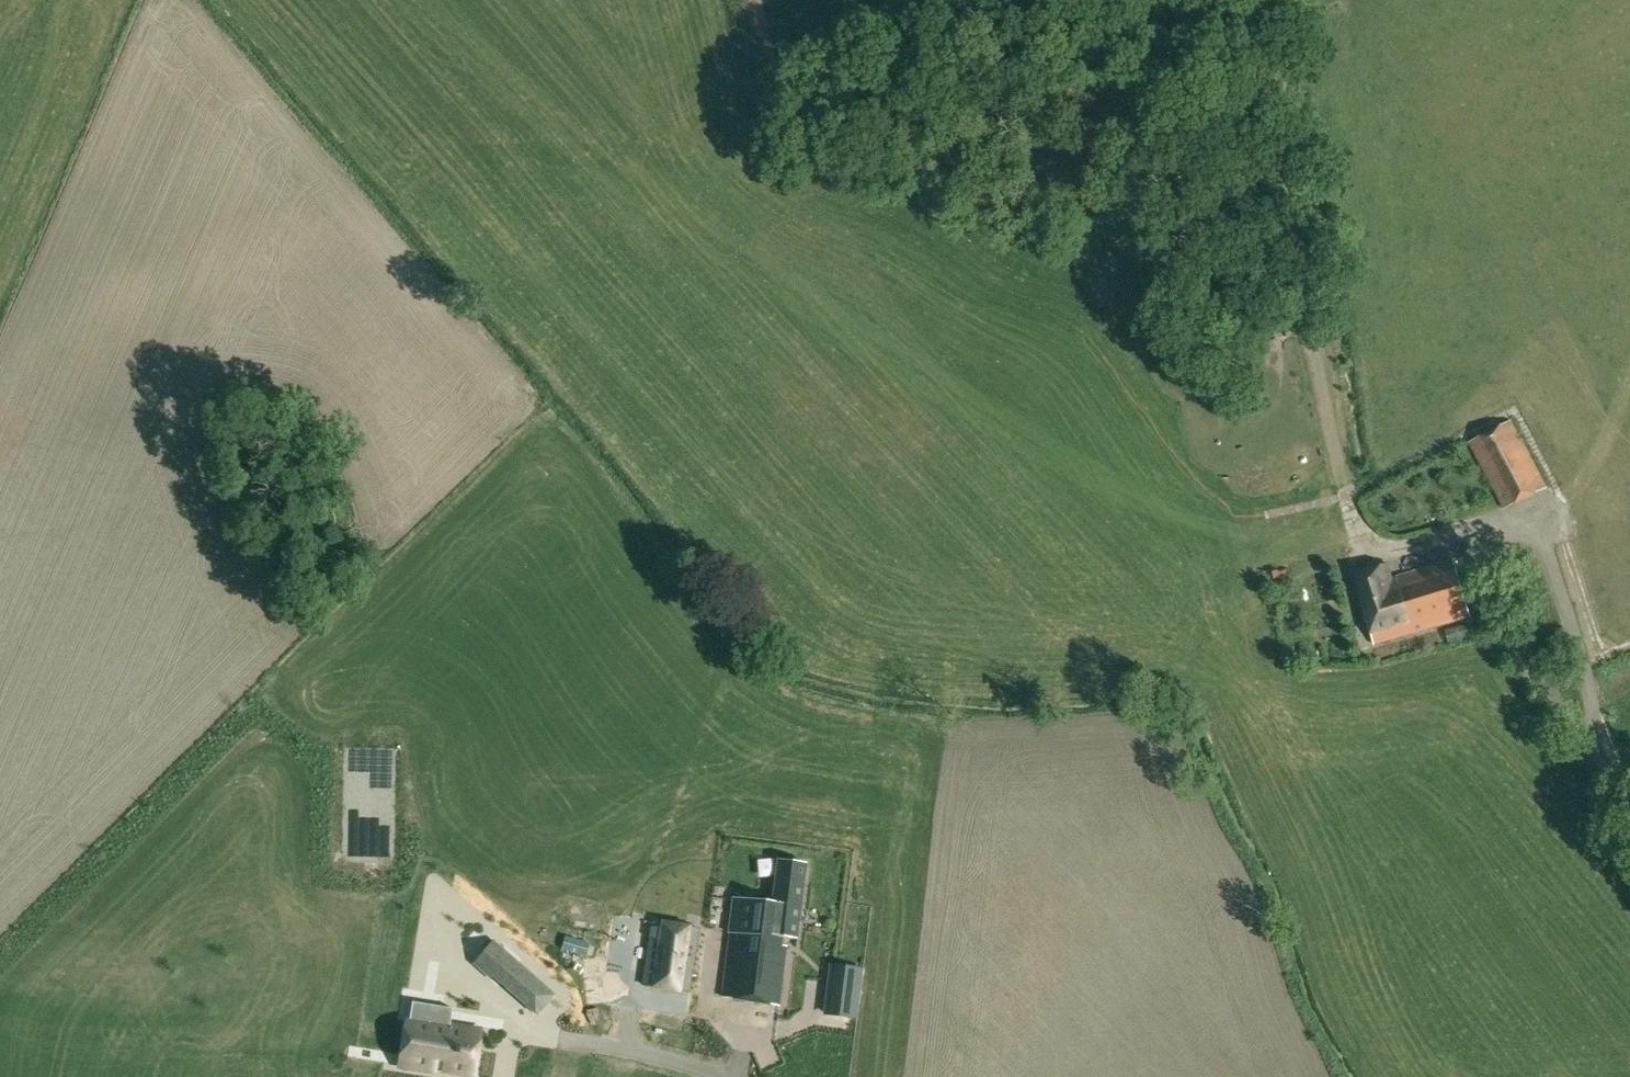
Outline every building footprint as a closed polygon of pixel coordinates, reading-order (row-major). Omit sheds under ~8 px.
[(1504,508),(1548,487),(1512,419),(1468,442),(1504,508)] [(1376,643),(1468,616),(1451,560),(1392,577),(1388,563),(1355,573),(1376,643)] [(728,929),(731,930),(723,997),(779,1004),(788,937),(795,938),(805,865),(776,861),(771,902),(732,897),(728,929)] [(690,992),(700,927),(651,921),(641,985),(690,992)] [(554,989),(486,932),(471,950),(539,1008),(554,989)] [(561,949),(586,956),(589,943),(564,936),(561,949)] [(830,983),(859,987),(861,969),(832,966),(830,983)] [(452,1009),(439,1007),(436,1026),(408,1023),(403,1053),(401,1053),(399,1068),(436,1073),(436,1071),(464,1075),(468,1050),(476,1051),(480,1030),(449,1026),(452,1009)]
